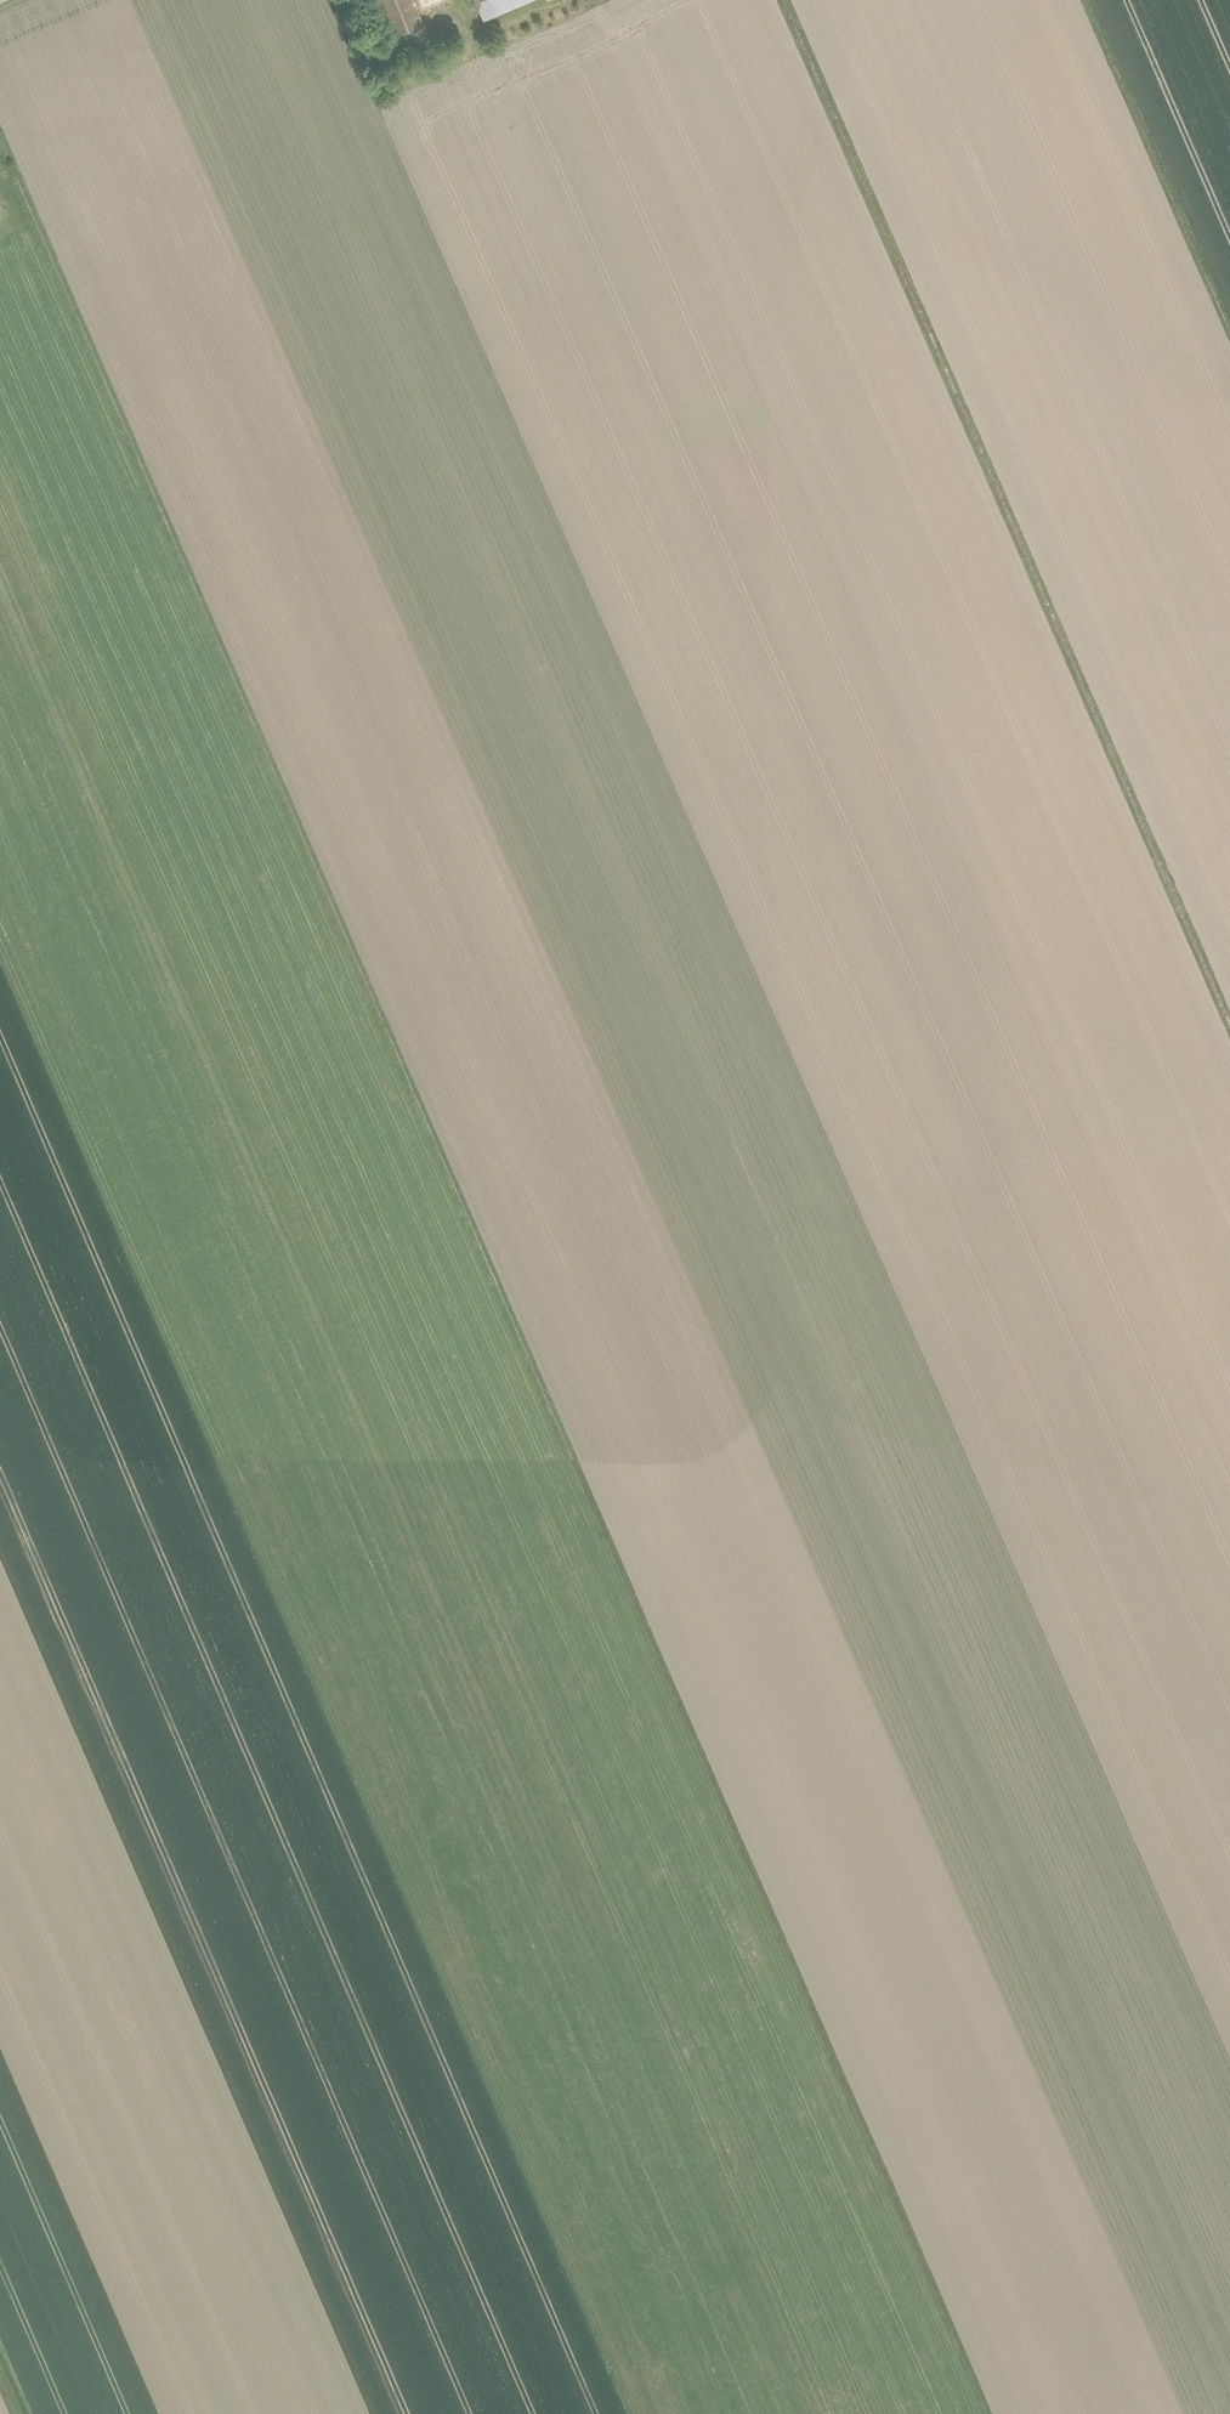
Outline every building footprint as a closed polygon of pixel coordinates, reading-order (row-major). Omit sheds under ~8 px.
[(414,0),(378,0),(394,40),(425,27),(414,0)] [(483,18),(524,0),(475,0),(483,18)]
